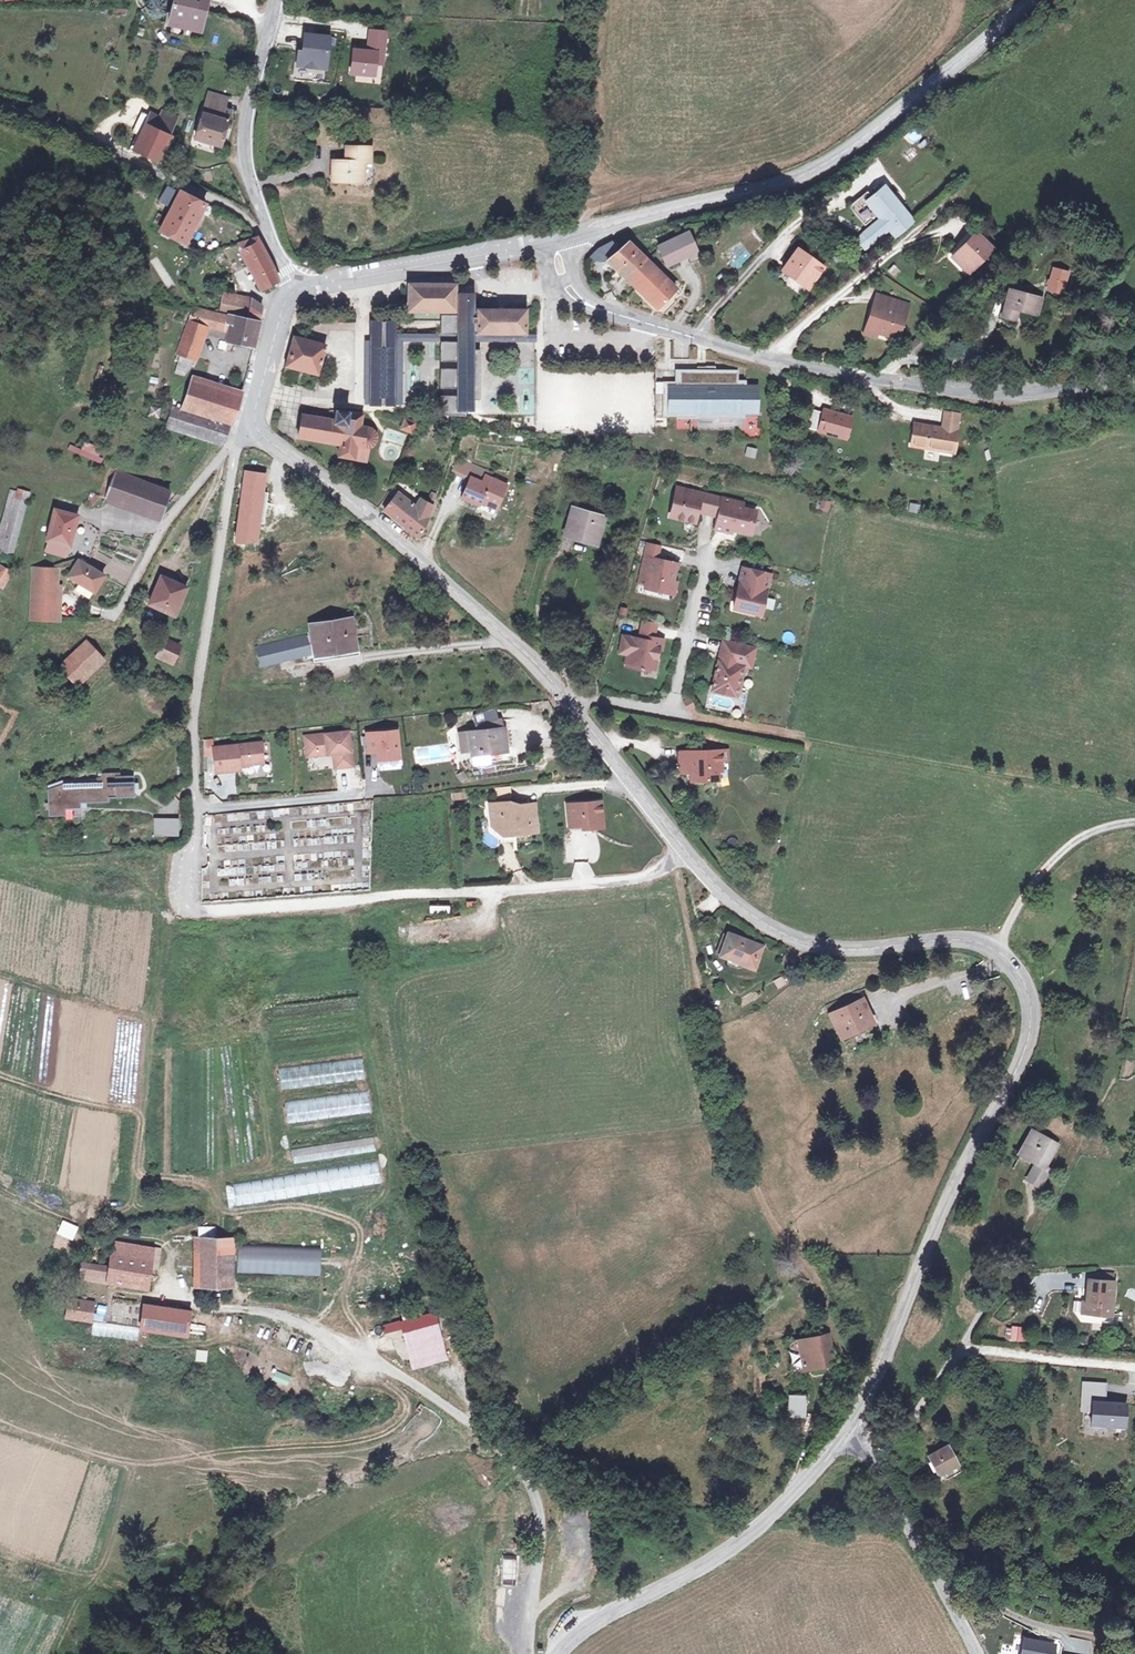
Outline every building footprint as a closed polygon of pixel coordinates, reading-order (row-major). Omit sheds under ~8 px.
[(173,1),(175,2),(170,23),(201,32),(206,12),(202,10),(205,0),(173,0),(173,1)] [(108,14),(125,15),(126,8),(108,7),(108,14)] [(386,33),(369,32),(368,46),(369,46),(369,52),(353,51),(351,75),(375,77),(376,65),(383,66),(386,33)] [(329,39),(304,36),(303,50),(305,50),(305,54),(302,54),(298,54),(297,69),(326,71),(329,39)] [(210,93),(203,115),(195,140),(219,148),(227,123),(229,115),(222,113),(227,99),(210,93)] [(134,150),(158,161),(173,126),(172,125),(176,116),(165,112),(161,122),(149,118),(134,150)] [(333,181),(351,182),(351,178),(365,178),(366,162),(373,161),(373,148),(348,147),(348,161),(334,160),(333,181)] [(898,237),(915,223),(884,185),(872,194),(867,189),(848,206),(865,226),(879,214),(882,218),(866,230),(867,231),(857,239),(865,249),(884,235),(883,235),(891,228),(898,237)] [(186,243),(202,211),(206,204),(203,203),(179,192),(161,231),(186,243)] [(215,207),(206,204),(202,211),(210,215),(215,207)] [(952,244),(958,250),(975,233),(969,228),(952,244)] [(958,250),(953,255),(969,270),(993,249),(975,233),(958,250)] [(253,237),(240,242),(263,286),(278,281),(273,269),(253,237)] [(660,246),(668,260),(670,265),(697,253),(688,237),(660,246)] [(629,280),(646,261),(630,246),(622,254),(613,247),(601,250),(591,257),(601,268),(609,268),(613,265),(629,280)] [(781,271),(804,286),(812,276),(817,281),(826,269),(797,250),(781,271)] [(969,270),(953,255),(950,253),(947,257),(966,274),(969,270)] [(657,271),(646,261),(629,280),(639,289),(657,271)] [(1066,295),(1069,271),(1050,268),(1046,292),(1066,295)] [(667,280),(657,271),(639,289),(649,298),(667,280)] [(812,276),(804,286),(810,290),(817,281),(812,276)] [(667,280),(649,298),(659,308),(676,288),(667,280)] [(429,286),(411,286),(411,309),(458,309),(458,314),(440,314),(440,333),(440,340),(440,360),(457,360),(457,368),(440,368),(440,387),(457,387),(457,395),(440,395),(440,414),(466,417),(466,411),(474,410),(474,389),(482,389),(481,350),(475,350),(474,343),(473,335),(473,330),(477,330),(477,332),(526,332),(526,309),(477,308),(477,310),(474,310),(474,292),(458,292),(458,301),(454,301),(454,286),(429,286)] [(1043,298),(1008,290),(1001,318),(1016,322),(1018,313),(1037,318),(1043,298)] [(876,293),(873,305),(886,308),(889,297),(876,293)] [(221,312),(260,319),(260,304),(251,298),(226,294),(221,312)] [(873,305),(868,325),(877,327),(876,331),(898,339),(908,303),(889,297),(886,308),(873,305)] [(185,336),(201,342),(206,330),(227,336),(226,339),(254,346),(262,320),(260,319),(221,312),(197,307),(185,336)] [(376,321),(376,326),(390,326),(390,340),(398,340),(398,388),(398,404),(402,404),(403,340),(407,340),(440,340),(440,333),(395,333),(395,321),(376,321)] [(875,335),(876,331),(877,327),(868,325),(866,332),(875,335)] [(373,326),(370,326),(370,340),(368,340),(368,359),(371,359),(371,384),(368,384),(368,404),(398,404),(398,388),(398,340),(390,340),(390,326),(376,326),(373,326)] [(534,333),(473,335),(474,343),(535,341),(534,333)] [(179,360),(181,361),(191,364),(193,365),(201,342),(185,336),(180,350),(179,360)] [(289,365),(318,373),(323,356),(326,345),(308,340),(297,337),(289,365)] [(189,369),(191,364),(181,361),(178,371),(183,373),(189,369)] [(701,404),(718,403),(718,410),(747,410),(761,409),(760,383),(748,383),(748,378),(741,379),(741,368),(718,369),(718,365),(712,365),(712,372),(700,372),(699,370),(682,370),(682,380),(679,381),(679,385),(672,386),(673,412),(680,412),(680,416),(680,417),(701,416),(701,404)] [(184,408),(231,422),(232,422),(241,392),(192,378),(184,408)] [(667,416),(680,416),(680,412),(673,412),(672,386),(679,385),(679,381),(666,381),(667,416)] [(701,404),(701,416),(747,415),(747,410),(718,410),(718,403),(701,404)] [(220,442),(231,422),(184,408),(177,406),(171,427),(220,442)] [(148,407),(147,419),(159,419),(159,407),(148,407)] [(848,442),(856,416),(826,408),(825,411),(816,408),(810,428),(819,431),(818,434),(848,442)] [(333,422),(302,416),(298,437),(337,445),(337,455),(366,460),(368,451),(372,448),(375,443),(376,434),(372,428),(360,425),(362,415),(336,410),(333,422)] [(946,413),(942,430),(957,433),(960,416),(946,413)] [(416,422),(406,418),(402,429),(413,433),(416,422)] [(951,456),(957,433),(942,430),(927,426),(926,430),(913,427),(908,445),(922,448),(922,449),(951,456)] [(70,444),(68,451),(100,464),(104,453),(88,447),(87,451),(70,444)] [(755,459),(758,449),(747,446),(744,456),(755,459)] [(323,456),(321,455),(310,447),(305,453),(318,463),(323,456)] [(455,470),(472,477),(483,482),(486,475),(488,469),(460,457),(455,470)] [(163,517),(172,491),(118,471),(108,497),(163,517)] [(483,482),(472,477),(463,498),(480,506),(483,499),(501,507),(510,485),(486,475),(483,482)] [(682,486),(681,492),(692,494),(694,489),(682,486)] [(721,515),(725,497),(694,489),(692,494),(681,492),(675,515),(699,521),(702,510),(703,507),(707,508),(707,511),(721,515)] [(430,515),(416,504),(397,490),(395,492),(385,510),(421,537),(430,515)] [(1,539),(0,542),(0,544),(11,546),(24,494),(13,491),(2,532),(0,532),(0,539),(1,539)] [(96,503),(102,495),(95,492),(90,501),(96,503)] [(434,503),(420,497),(416,504),(430,515),(434,503)] [(737,500),(725,497),(721,515),(718,527),(735,531),(736,528),(754,532),(760,510),(746,507),(736,504),(737,500)] [(483,499),(480,506),(479,509),(496,517),(501,507),(483,499)] [(818,499),(816,509),(828,512),(831,502),(818,499)] [(907,513),(920,514),(920,504),(908,503),(907,513)] [(577,508),(569,536),(599,545),(607,518),(577,508)] [(53,541),(68,546),(71,546),(79,516),(58,510),(51,540),(53,541)] [(65,557),(68,546),(53,541),(49,552),(65,557)] [(652,542),(649,556),(661,559),(664,545),(652,542)] [(648,556),(643,576),(651,578),(649,586),(670,591),(672,580),(677,581),(681,563),(661,559),(649,556),(648,556)] [(76,589),(91,597),(104,575),(80,561),(71,577),(80,581),(76,589)] [(3,587),(12,573),(3,566),(0,571),(0,584),(3,587)] [(32,618),(57,619),(59,568),(35,568),(32,618)] [(774,574),(747,568),(738,608),(764,614),(774,574)] [(177,614),(189,585),(164,574),(151,603),(177,614)] [(680,581),(677,581),(672,580),(670,591),(678,593),(680,581)] [(644,635),(643,639),(649,640),(650,636),(656,637),(659,623),(647,621),(644,635)] [(314,638),(318,660),(355,653),(350,625),(313,630),(314,638)] [(782,642),(793,643),(794,633),(783,632),(782,642)] [(632,653),(630,665),(645,668),(646,666),(653,667),(655,656),(660,657),(662,648),(665,649),(667,639),(656,637),(650,636),(649,640),(643,639),(627,635),(623,652),(632,653)] [(314,660),(318,660),(314,638),(258,652),(262,668),(313,656),(314,660)] [(99,663),(106,657),(89,639),(83,645),(99,663)] [(171,662),(179,645),(167,639),(158,656),(171,662)] [(728,639),(716,689),(740,695),(747,665),(748,661),(755,663),(759,647),(728,639)] [(79,684),(99,663),(83,645),(60,665),(79,684)] [(693,697),(686,701),(691,711),(698,707),(693,697)] [(489,725),(490,733),(507,732),(505,722),(489,725)] [(482,734),(472,735),(475,754),(492,752),(492,757),(510,755),(507,731),(507,732),(490,733),(489,725),(481,727),(482,734)] [(402,760),(401,752),(399,733),(369,736),(371,755),(380,754),(380,762),(402,760)] [(350,734),(306,739),(307,756),(328,754),(328,757),(334,757),(336,771),(354,769),(350,734)] [(475,754),(472,735),(463,735),(465,755),(475,754)] [(214,750),(217,775),(241,773),(241,768),(264,766),(262,745),(214,750)] [(679,775),(692,774),(692,765),(683,765),(683,753),(679,753),(679,775)] [(722,753),(683,753),(683,765),(692,765),(692,774),(692,783),(720,783),(719,774),(722,774),(722,763),(722,753)] [(48,788),(49,814),(65,814),(64,807),(80,807),(80,801),(108,800),(108,796),(134,796),(133,775),(120,776),(120,772),(101,772),(102,776),(97,776),(97,782),(63,783),(48,788)] [(454,802),(466,799),(464,792),(452,795),(454,802)] [(600,824),(597,802),(564,805),(567,829),(588,827),(590,831),(593,833),(600,824)] [(510,837),(528,834),(525,807),(502,809),(501,805),(486,806),(489,829),(495,834),(510,833),(510,837)] [(525,807),(528,834),(535,834),(531,807),(525,807)] [(170,818),(161,818),(161,835),(170,835),(170,818)] [(450,914),(450,906),(430,906),(430,914),(450,914)] [(724,959),(744,967),(748,955),(760,959),(765,948),(733,933),(724,959)] [(748,955),(744,967),(755,971),(760,959),(748,955)] [(826,1016),(836,1040),(874,1024),(864,1000),(826,1016)] [(1039,1158),(1047,1163),(1061,1145),(1037,1126),(1022,1145),(1039,1158)] [(1047,1163),(1039,1158),(1027,1174),(1039,1182),(1051,1166),(1047,1163)] [(73,1241),(78,1227),(61,1221),(56,1235),(73,1241)] [(236,1287),(234,1238),(200,1238),(200,1287),(236,1287)] [(116,1243),(114,1253),(134,1256),(136,1247),(116,1243)] [(320,1275),(321,1248),(237,1246),(236,1274),(320,1275)] [(160,1256),(153,1255),(151,1267),(157,1269),(160,1256)] [(1111,1283),(1088,1282),(1086,1313),(1110,1314),(1111,1283)] [(95,1303),(85,1302),(70,1300),(66,1318),(93,1323),(95,1303)] [(142,1329),(173,1334),(176,1311),(145,1305),(142,1329)] [(176,1311),(173,1334),(189,1337),(192,1314),(176,1311)] [(450,1360),(438,1313),(401,1323),(403,1331),(406,1330),(416,1368),(450,1360)] [(403,1331),(401,1323),(386,1327),(387,1334),(403,1331)] [(1026,1343),(1027,1328),(1010,1327),(1009,1342),(1026,1343)] [(802,1343),(807,1369),(836,1363),(831,1337),(802,1343)] [(195,1362),(207,1362),(208,1351),(196,1350),(195,1362)] [(791,1366),(800,1365),(799,1353),(790,1354),(791,1366)] [(1103,1386),(1086,1384),(1085,1393),(1102,1394),(1103,1386)] [(1102,1394),(1085,1393),(1083,1413),(1091,1413),(1090,1428),(1100,1429),(1100,1426),(1124,1428),(1126,1407),(1101,1404),(1102,1394)] [(807,1397),(791,1398),(791,1418),(808,1417),(807,1397)] [(955,1445),(935,1454),(937,1460),(933,1461),(939,1472),(942,1471),(945,1480),(959,1475),(958,1470),(965,1467),(955,1445)] [(1025,1640),(1022,1653),(1053,1653),(1054,1652),(1055,1646),(1025,1640)]
